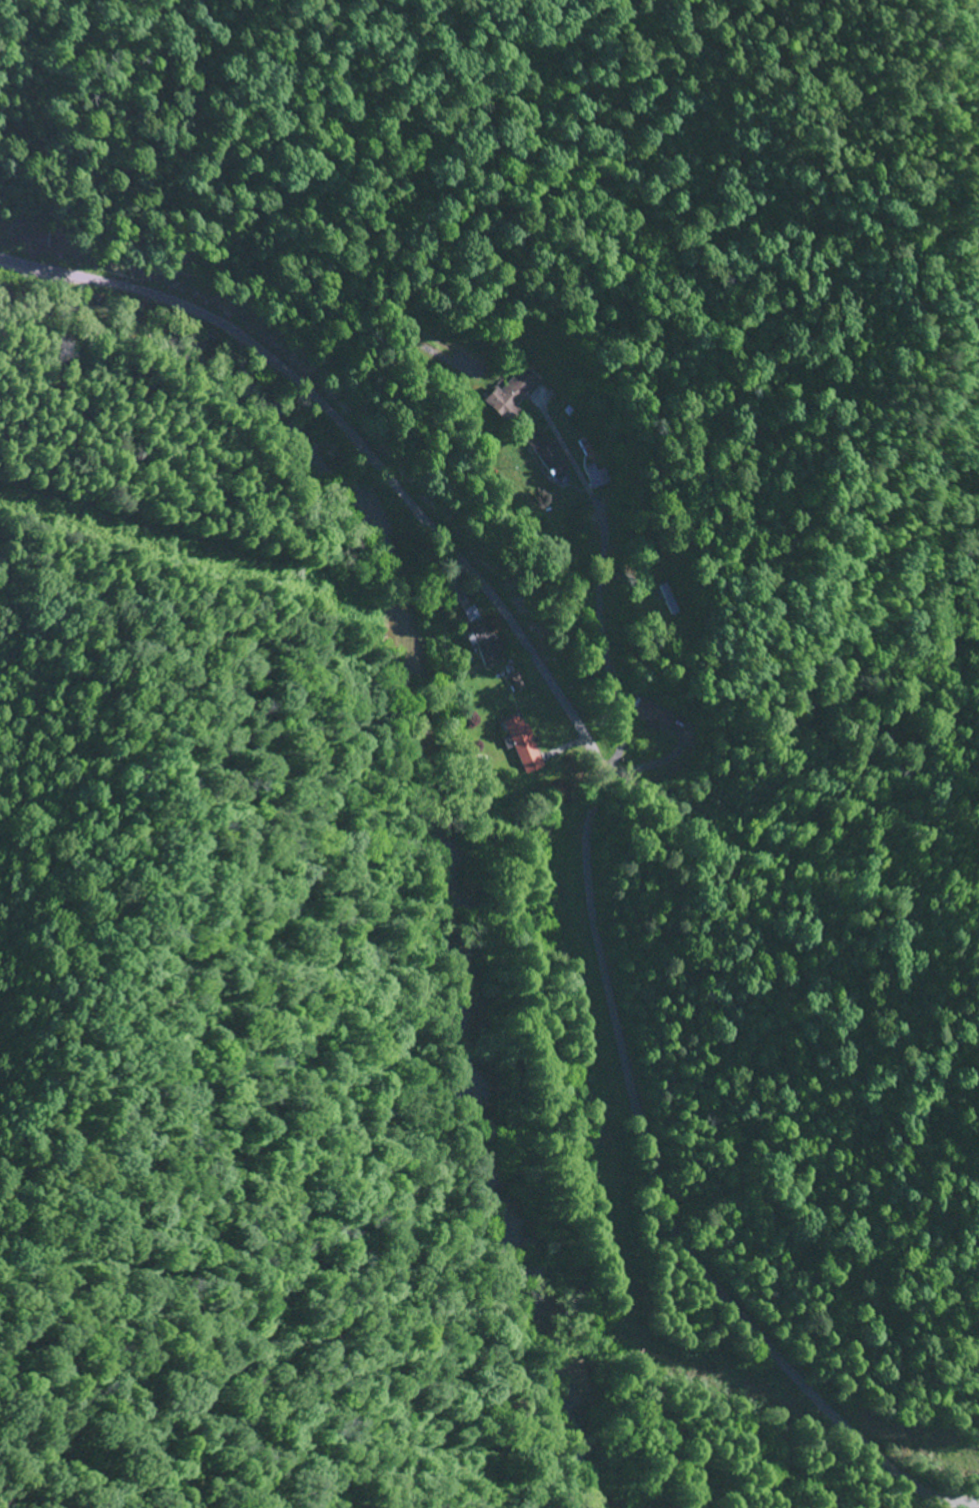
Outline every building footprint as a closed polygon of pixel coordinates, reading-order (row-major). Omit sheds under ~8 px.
[(501,421),(542,383),(526,366),(499,392),(494,387),(481,400),(501,421)] [(553,451),(554,450),(541,428),(524,438),(550,483),(566,474),(553,451)] [(585,461),(595,458),(589,438),(579,441),(585,461)] [(470,624),(481,619),(476,605),(464,611),(470,624)] [(475,644),(483,667),(502,660),(499,651),(502,649),(498,639),(492,641),(486,623),(466,631),(472,645),(475,644)] [(665,734),(675,715),(643,698),(635,713),(651,721),(649,725),(665,734)] [(502,722),(524,776),(543,768),(521,714),(502,722)]
